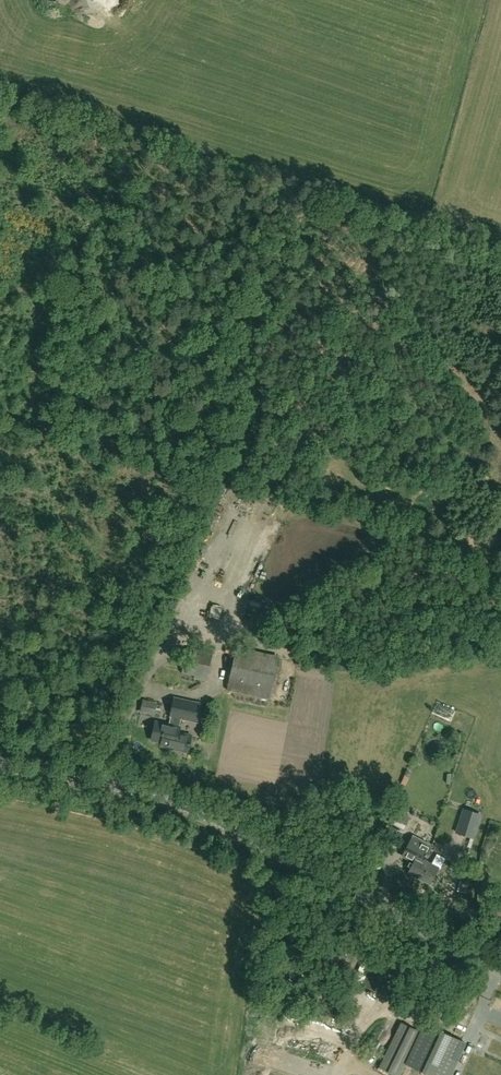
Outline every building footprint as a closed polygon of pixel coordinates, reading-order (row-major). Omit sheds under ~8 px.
[(288,642),(291,635),(280,629),(277,635),(288,642)] [(270,699),(279,656),(237,646),(227,690),(270,699)] [(213,653),(187,647),(181,672),(207,678),(213,653)] [(171,716),(181,718),(198,722),(202,703),(174,697),(170,716),(171,716)] [(155,715),(158,703),(144,699),(141,712),(155,715)] [(179,731),(180,727),(179,727),(181,718),(171,716),(169,724),(155,721),(151,739),(161,741),(160,746),(188,753),(193,734),(179,731)] [(456,833),(473,838),(480,815),(464,810),(456,833)] [(403,830),(405,826),(396,822),(394,826),(403,830)] [(392,828),(387,839),(396,844),(402,833),(392,828)] [(429,884),(430,884),(438,868),(424,861),(431,848),(412,838),(402,856),(414,862),(409,873),(416,877),(417,876),(430,882),(429,884)] [(472,875),(468,872),(465,883),(461,882),(458,891),(467,894),(472,875)] [(378,994),(388,974),(371,966),(361,986),(378,994)] [(429,1003),(398,994),(394,1007),(413,1012),(413,1013),(426,1016),(429,1003)] [(421,1032),(401,1022),(379,1067),(396,1074),(400,1074),(421,1032)] [(416,1069),(429,1074),(450,1074),(465,1043),(433,1028),(416,1069)]
